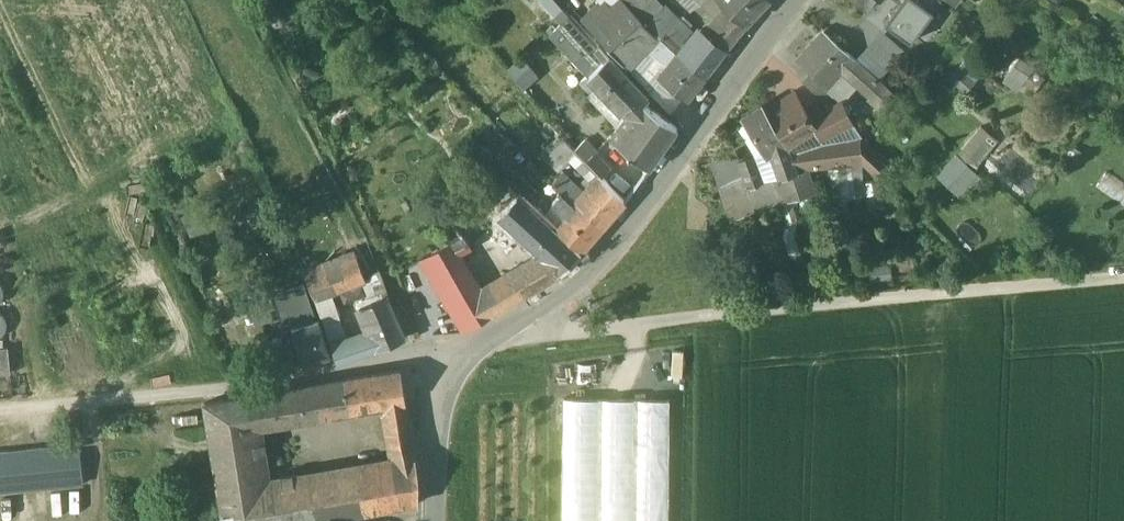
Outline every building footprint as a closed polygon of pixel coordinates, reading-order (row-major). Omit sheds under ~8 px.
[(642,21),(643,19),(624,0),(620,0),(611,8),(589,28),(627,69),(650,46),(658,37),(657,35),(642,21)] [(611,8),(620,0),(604,0),(611,8)] [(746,24),(768,0),(721,0),(746,24)] [(868,8),(875,0),(857,0),(868,8)] [(903,0),(907,3),(891,25),(903,34),(928,0),(903,0)] [(682,21),(665,5),(647,23),(658,34),(681,56),(692,42),(677,26),(682,21)] [(746,26),(732,13),(723,23),(737,36),(746,26)] [(709,36),(702,30),(692,42),(681,56),(706,76),(737,36),(723,23),(713,35),(711,34),(709,36)] [(876,78),(825,32),(799,60),(813,73),(828,86),(829,86),(844,69),(866,90),(876,78)] [(681,56),(658,34),(657,35),(658,37),(650,46),(656,52),(669,61),(664,67),(669,71),(681,56)] [(521,87),(536,73),(520,55),(505,68),(521,87)] [(706,76),(681,56),(669,71),(663,79),(688,99),(706,76)] [(1034,68),(1019,58),(1009,74),(1024,83),(1034,68)] [(650,101),(609,59),(587,76),(629,121),(642,105),(645,107),(650,101)] [(828,86),(813,73),(804,83),(821,98),(831,88),(829,86),(828,86)] [(884,85),(876,78),(866,90),(874,97),(884,85)] [(796,94),(767,110),(785,142),(786,141),(793,138),(813,126),(809,120),(800,104),(801,103),(796,94)] [(841,103),(828,110),(838,129),(851,122),(841,103)] [(645,107),(642,105),(629,121),(616,142),(623,148),(649,168),(678,128),(645,107)] [(767,110),(765,108),(764,106),(743,118),(749,130),(744,133),(749,141),(754,138),(764,155),(771,151),(779,178),(796,172),(785,142),(767,110)] [(828,110),(809,120),(813,126),(820,138),(838,129),(828,110)] [(978,167),(1000,141),(979,124),(957,150),(978,167)] [(830,148),(799,151),(793,138),(786,141),(790,153),(796,169),(838,164),(837,149),(831,150),(830,148)] [(586,161),(569,144),(562,151),(596,185),(602,178),(586,161)] [(867,144),(837,149),(838,164),(863,162),(869,161),(867,144)] [(608,170),(593,154),(586,161),(602,178),(608,170)] [(978,176),(959,157),(945,171),(964,190),(978,176)] [(754,158),(739,163),(749,189),(763,184),(754,158)] [(879,166),(871,159),(869,161),(863,162),(874,172),(879,166)] [(796,172),(779,178),(787,199),(787,200),(812,192),(806,171),(796,172)] [(1096,187),(1123,200),(1123,180),(1103,171),(1096,187)] [(576,186),(563,173),(553,184),(566,197),(576,186)] [(625,202),(602,178),(596,185),(579,203),(604,226),(625,202)] [(787,199),(779,178),(773,180),(780,201),(787,199)] [(763,184),(749,189),(756,211),(780,201),(773,180),(763,184)] [(520,197),(501,218),(512,228),(531,207),(520,197)] [(579,203),(555,228),(582,251),(604,226),(579,203)] [(582,254),(531,207),(512,228),(552,265),(547,270),(555,277),(561,273),(582,254)] [(460,236),(449,242),(454,251),(467,246),(460,236)] [(454,251),(449,242),(421,259),(464,331),(537,287),(525,267),(480,294),(454,251)] [(326,271),(306,279),(313,298),(364,279),(357,260),(352,262),(349,254),(323,264),(326,271)] [(304,286),(277,294),(286,323),(297,320),(311,315),(313,314),(304,286)] [(383,286),(356,296),(361,307),(387,297),(383,286)] [(387,297),(361,307),(372,334),(378,349),(405,340),(387,297)] [(272,316),(266,298),(249,303),(256,326),(263,324),(279,319),(277,315),(272,316)] [(333,309),(320,314),(333,347),(345,343),(333,309)] [(311,315),(297,320),(299,327),(313,322),(311,315)] [(299,327),(293,330),(304,364),(330,355),(319,321),(299,327)] [(256,326),(250,328),(257,349),(270,345),(263,324),(256,326)] [(372,334),(355,340),(360,355),(378,349),(372,334)] [(345,343),(333,347),(338,362),(360,355),(355,340),(345,343)] [(290,351),(274,356),(279,372),(295,367),(290,351)] [(400,371),(327,383),(333,414),(386,405),(406,402),(400,371)] [(327,383),(251,395),(256,427),(333,414),(327,383)] [(205,403),(224,520),(310,520),(418,503),(419,479),(416,460),(396,463),(265,485),(256,427),(251,395),(205,403)] [(563,399),(562,520),(668,520),(669,400),(563,399)] [(406,402),(386,405),(396,463),(416,460),(406,402)] [(0,452),(0,491),(84,483),(80,444),(0,452)]
